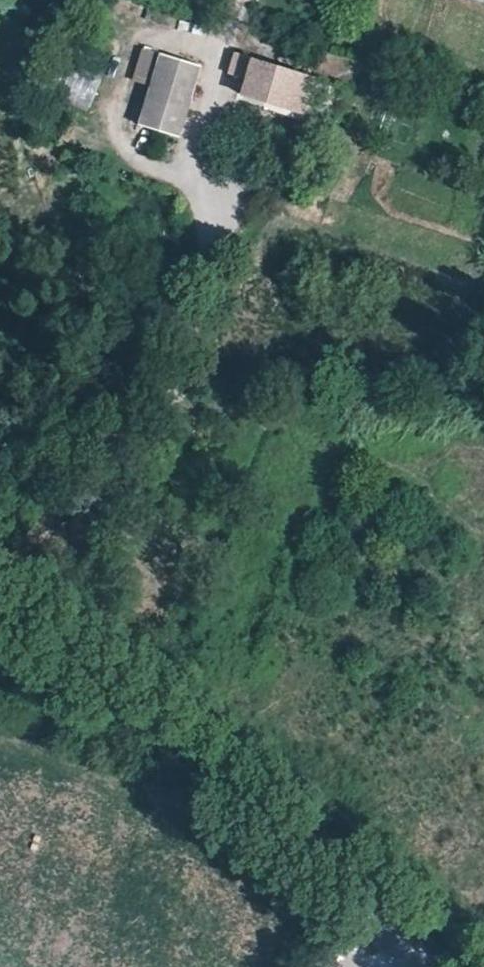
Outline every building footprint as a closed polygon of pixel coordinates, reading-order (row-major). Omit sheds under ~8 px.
[(153,87),(163,56),(144,50),(135,82),(153,87)] [(249,80),(245,94),(306,113),(317,79),(314,78),(300,74),(294,72),(237,54),(230,75),(249,80)] [(182,136),(203,68),(163,56),(153,87),(142,124),(182,136)] [(299,57),(294,72),(300,74),(314,78),(319,63),(299,57)] [(66,100),(91,106),(96,85),(71,79),(66,100)]
